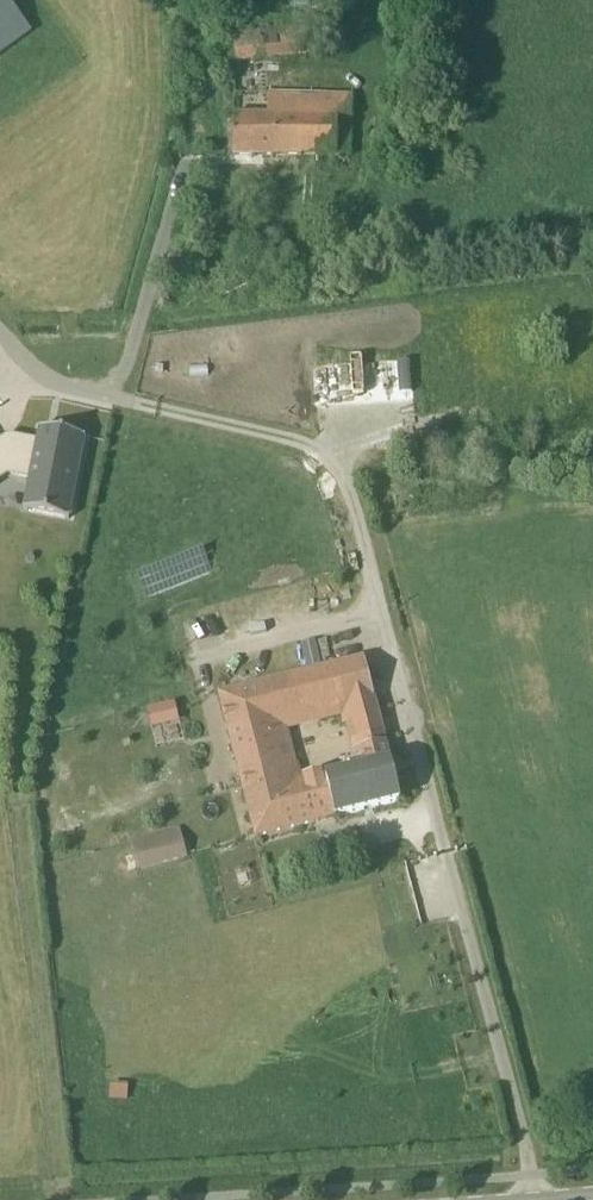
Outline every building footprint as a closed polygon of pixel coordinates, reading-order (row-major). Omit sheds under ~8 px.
[(31,30),(9,0),(0,0),(0,54),(31,30)] [(236,58),(311,52),(309,27),(234,33),(236,58)] [(233,155),(351,155),(353,95),(267,94),(267,113),(233,114),(233,155)] [(316,408),(414,397),(408,361),(311,372),(316,408)] [(85,438),(40,428),(36,442),(8,435),(0,441),(0,477),(7,472),(30,478),(26,493),(72,505),(85,438)] [(365,659),(219,694),(256,838),(401,801),(365,659)] [(176,702),(146,709),(151,730),(181,722),(176,702)] [(137,874),(187,860),(178,830),(129,844),(137,874)]
